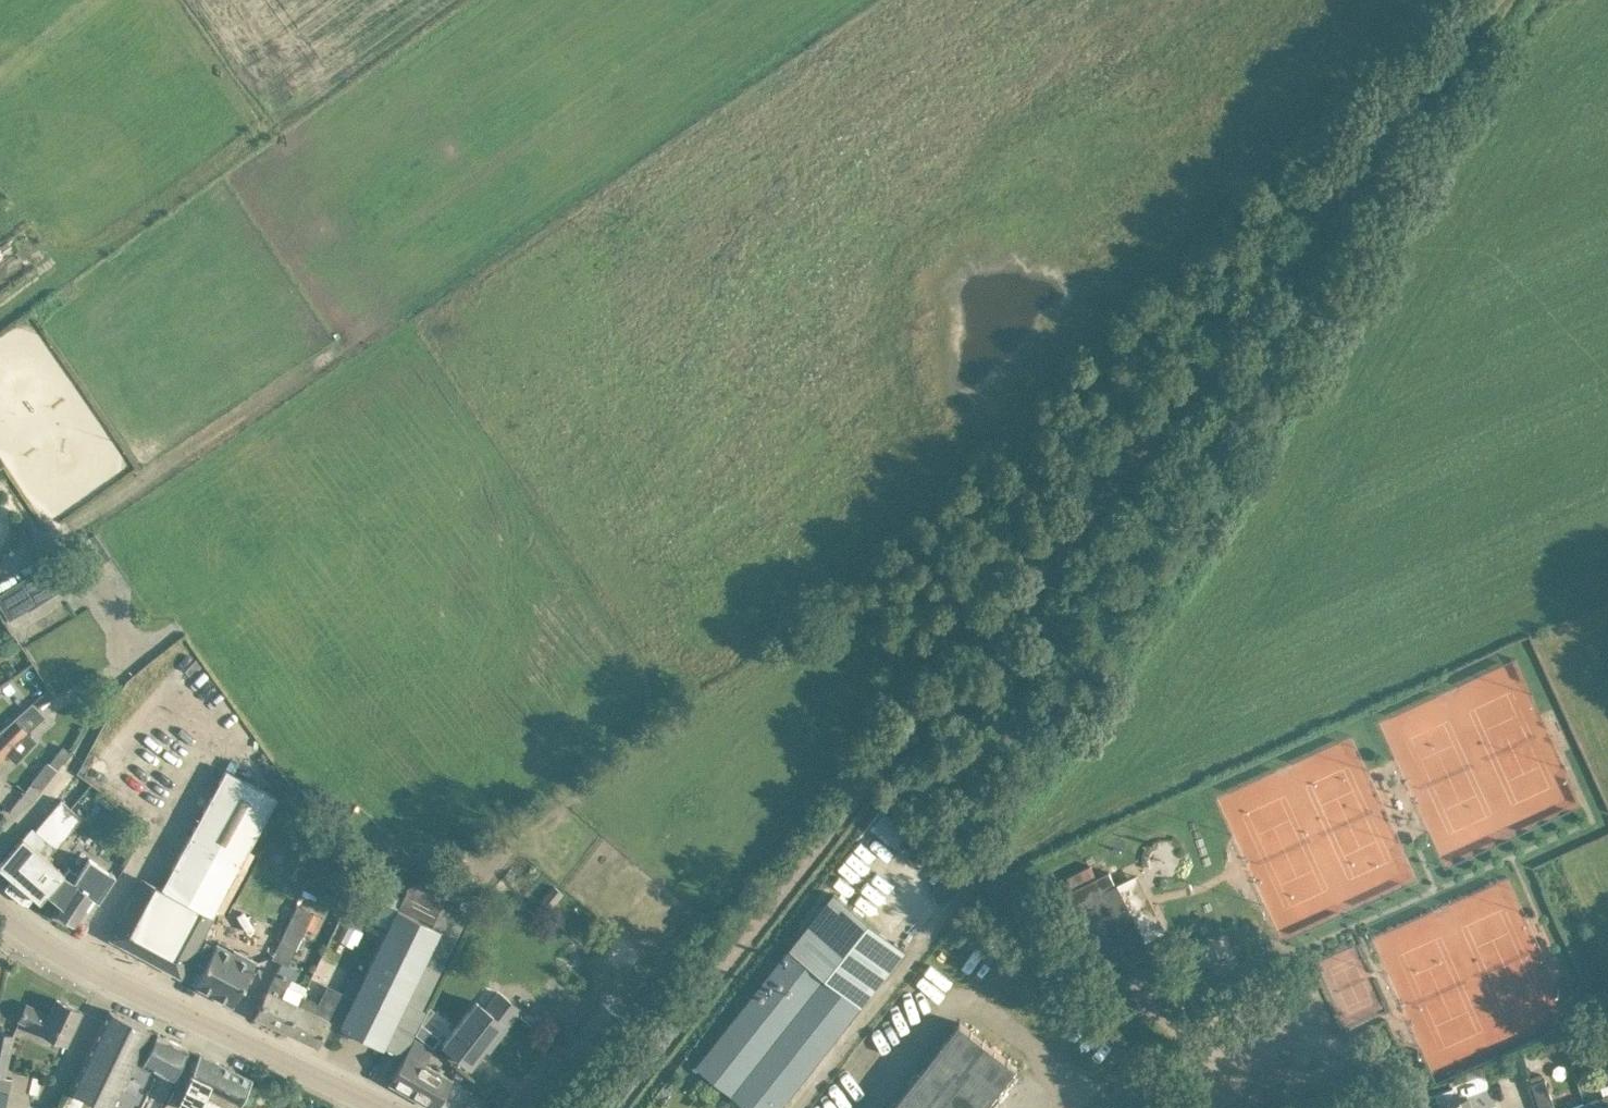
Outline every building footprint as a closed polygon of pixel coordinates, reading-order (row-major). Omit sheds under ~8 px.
[(94,531),(43,564),(45,567),(60,590),(110,556),(94,531)] [(0,597),(0,607),(8,619),(27,607),(29,610),(60,590),(45,567),(14,588),(0,597)] [(38,702),(24,717),(37,728),(50,713),(38,702)] [(6,755),(15,763),(15,764),(36,740),(15,717),(12,719),(0,729),(0,761),(6,755)] [(71,753),(62,746),(40,773),(38,772),(22,792),(33,800),(71,753)] [(230,760),(161,887),(147,880),(140,882),(110,937),(180,976),(277,797),(233,773),(238,764),(230,760)] [(81,775),(74,782),(81,788),(88,779),(81,775)] [(61,798),(52,809),(72,826),(81,816),(61,798)] [(909,829),(884,810),(871,827),(895,846),(909,829)] [(0,862),(0,867),(39,901),(47,891),(63,872),(49,860),(52,856),(49,853),(55,846),(32,827),(23,838),(22,836),(0,862)] [(324,850),(305,888),(312,892),(332,854),(324,850)] [(63,872),(47,891),(59,902),(54,910),(74,923),(84,908),(87,909),(95,897),(95,898),(111,874),(87,858),(73,880),(63,872)] [(432,922),(440,904),(457,868),(448,863),(435,878),(425,873),(422,878),(420,877),(415,883),(410,881),(397,908),(396,907),(340,1025),(383,1046),(383,1045),(385,1046),(442,927),(432,922)] [(1097,877),(1060,896),(1097,971),(1143,948),(1140,941),(1144,939),(1147,938),(1120,884),(1117,885),(1110,871),(1109,871),(1097,877)] [(398,898),(387,893),(374,922),(385,927),(398,898)] [(706,1073),(751,1107),(779,1107),(848,1021),(903,950),(832,894),(697,1065),(706,1073)] [(420,1008),(465,915),(440,904),(432,922),(442,927),(385,1046),(398,1052),(400,1048),(405,1050),(424,1010),(420,1008)] [(296,906),(270,958),(280,963),(286,966),(287,964),(306,927),(312,914),(310,912),(296,906)] [(195,983),(233,1004),(256,961),(255,961),(250,969),(230,958),(232,953),(216,944),(215,946),(205,940),(195,959),(205,965),(195,983)] [(254,1014),(285,1029),(302,994),(306,986),(276,970),(254,1014)] [(476,1001),(442,1044),(470,1066),(484,1048),(503,1024),(507,1027),(521,1010),(498,992),(485,1008),(476,1001)] [(302,994),(285,1029),(316,1044),(328,1020),(326,1019),(336,1000),(323,994),(318,1003),(302,994)] [(65,1043),(72,1030),(81,1010),(56,998),(48,1014),(26,1003),(19,1019),(40,1029),(39,1031),(65,1043)] [(150,1029),(109,1010),(70,1091),(80,1095),(106,1107),(120,1107),(128,1092),(122,1089),(150,1029)] [(1018,1066),(960,1021),(897,1102),(898,1102),(893,1107),(985,1107),(1018,1066)] [(13,1079),(4,1077),(13,1034),(0,1031),(0,1107),(6,1107),(13,1079)] [(156,1032),(142,1062),(161,1072),(143,1107),(161,1107),(176,1077),(174,1076),(188,1047),(156,1032)] [(203,1091),(207,1093),(221,1064),(199,1053),(185,1082),(187,1083),(177,1103),(187,1107),(194,1107),(203,1091)] [(416,1061),(406,1055),(399,1067),(409,1073),(400,1089),(434,1107),(435,1107),(452,1079),(417,1059),(416,1061)] [(229,1103),(238,1107),(252,1079),(221,1064),(207,1093),(200,1107),(226,1107),(229,1103)] [(1554,1103),(1545,1078),(1532,1082),(1541,1107),(1554,1103)] [(1585,1102),(1587,1107),(1607,1107),(1607,1084),(1602,1086),(1605,1095),(1597,1097),(1585,1102)] [(1410,1102),(1412,1107),(1473,1107),(1469,1096),(1461,1099),(1460,1097),(1457,1098),(1453,1086),(1410,1102)] [(57,1105),(61,1107),(64,1107),(74,1107),(80,1095),(70,1091),(65,1088),(57,1105)]
